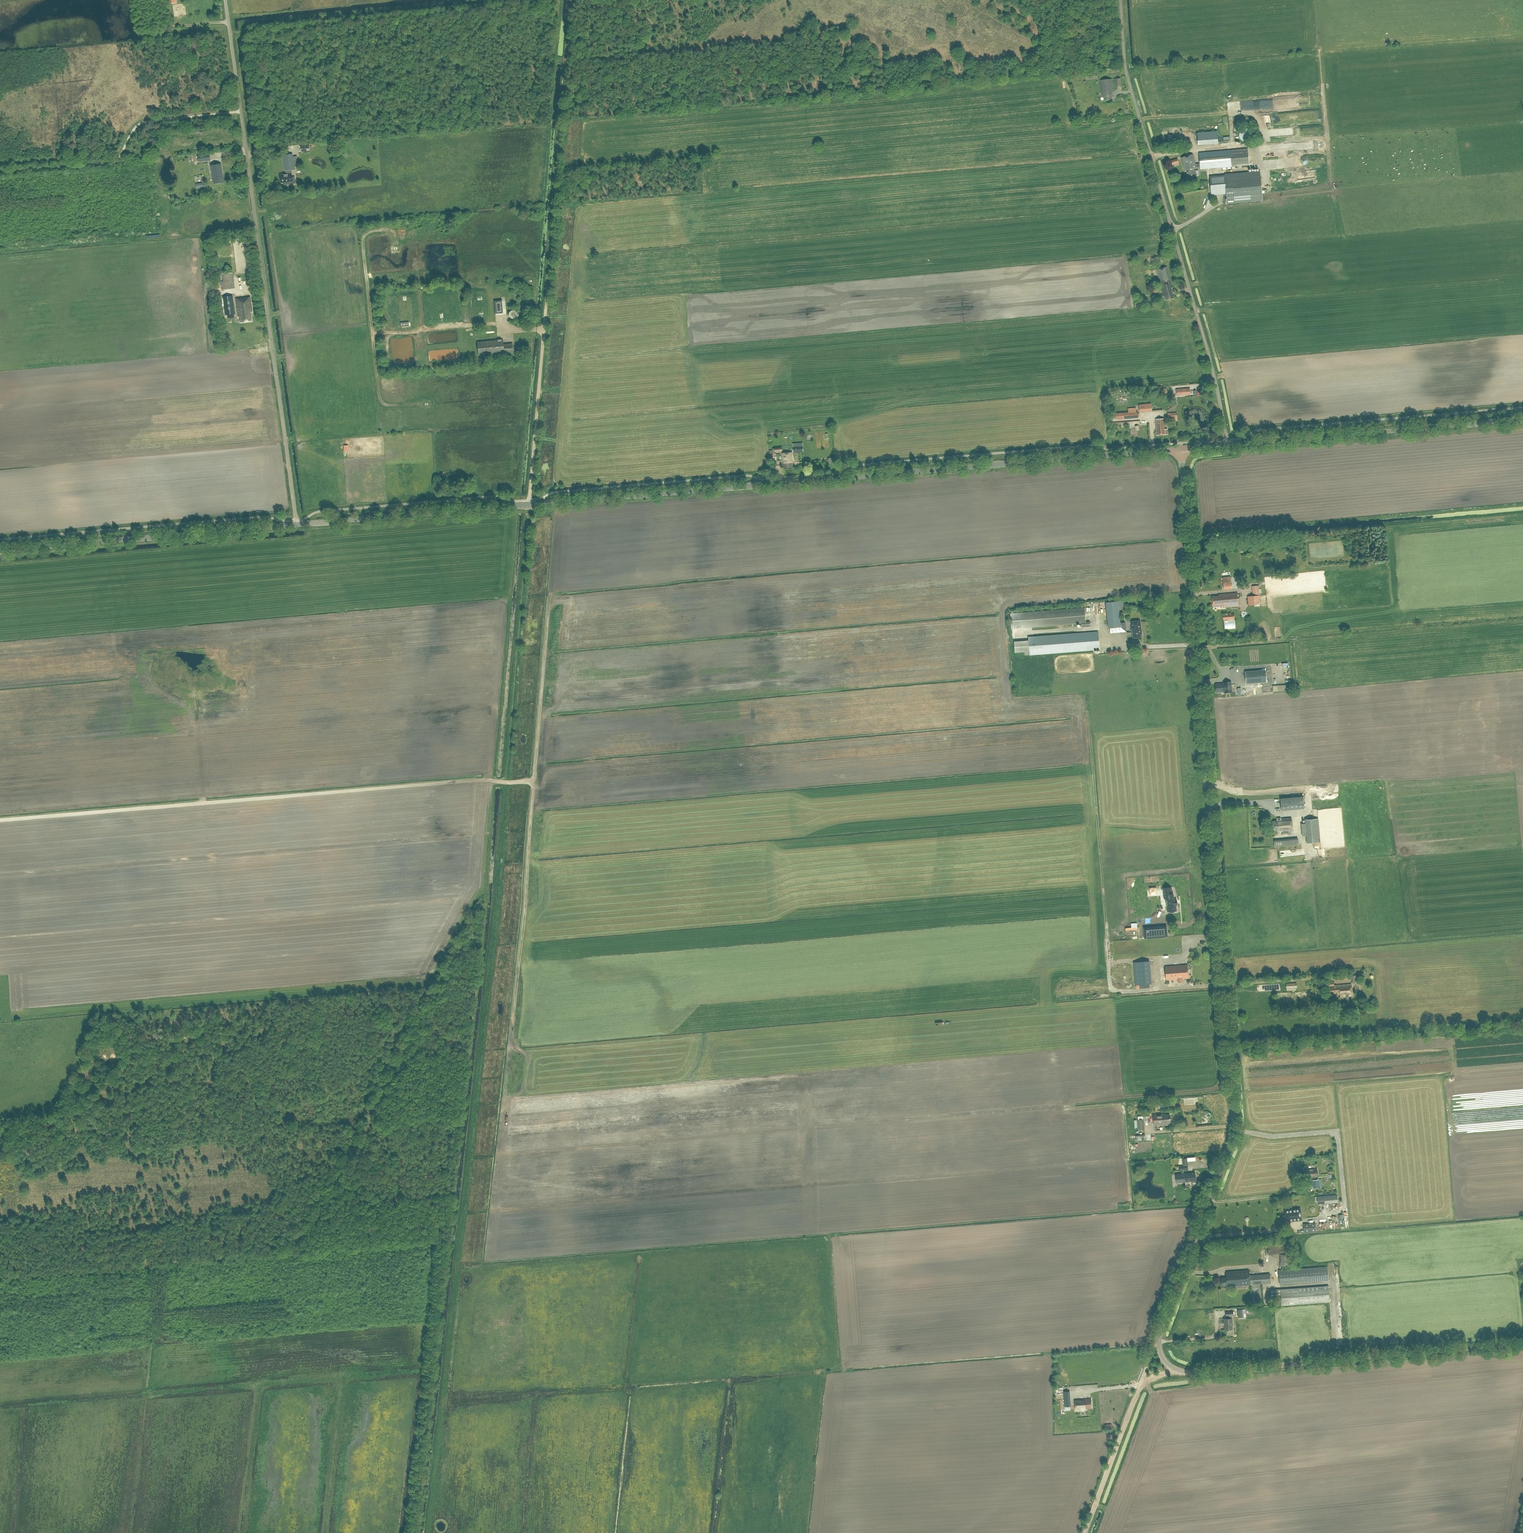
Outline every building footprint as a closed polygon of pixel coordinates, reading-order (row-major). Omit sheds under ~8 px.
[(1100,80),(1102,96),(1103,96),(1104,101),(1112,100),(1111,92),(1113,92),(1111,79),(1100,80)] [(1252,137),(1252,134),(1251,131),(1249,129),(1246,128),(1243,129),(1241,130),(1240,132),(1239,134),(1239,137),(1241,140),(1244,141),(1247,141),(1250,140),(1252,137)] [(1198,145),(1218,143),(1217,131),(1197,133),(1198,145)] [(1248,149),(1199,153),(1200,167),(1200,169),(1249,165),(1248,149)] [(294,168),(293,158),(292,154),(282,155),(285,171),(285,174),(280,175),(281,182),(284,182),(284,185),(295,183),(295,177),(292,177),(291,173),(291,170),(295,169),(294,168)] [(1192,154),(1180,158),(1184,171),(1186,171),(1188,177),(1196,174),(1194,168),(1195,168),(1192,154)] [(215,184),(222,182),(223,182),(221,164),(219,165),(212,166),(213,173),(212,173),(213,180),(214,179),(215,184)] [(1225,176),(1210,177),(1211,195),(1226,194),(1227,199),(1226,199),(1226,203),(1227,203),(1233,203),(1233,202),(1262,200),(1260,172),(1225,175),(1225,176)] [(1148,258),(1150,266),(1160,263),(1159,256),(1148,258)] [(1172,288),(1167,267),(1156,269),(1164,297),(1165,297),(1166,300),(1174,298),(1171,288),(1172,288)] [(234,314),(232,295),(224,296),(227,315),(228,318),(234,317),(234,314)] [(251,315),(252,315),(250,297),(236,299),(238,317),(240,316),(241,322),(251,321),(251,315)] [(502,300),(494,301),(495,314),(503,313),(502,300)] [(512,310),(511,311),(510,311),(509,312),(509,313),(508,313),(508,314),(508,315),(508,316),(509,316),(509,317),(509,318),(510,318),(511,318),(511,319),(512,319),(513,319),(514,319),(515,318),(516,317),(517,316),(517,315),(517,314),(517,313),(516,312),(516,311),(515,311),(514,311),(514,310),(513,310),(512,310)] [(503,345),(503,340),(477,342),(478,356),(497,354),(497,355),(513,354),(512,344),(503,345)] [(255,353),(263,352),(262,344),(255,345),(255,353)] [(1167,434),(1167,429),(1165,429),(1165,419),(1155,419),(1156,427),(1156,430),(1156,434),(1167,434)] [(782,460),(783,460),(784,467),(793,467),(792,459),(793,459),(792,452),(782,453),(782,460)] [(1224,589),(1232,589),(1230,576),(1222,577),(1224,589)] [(1248,605),(1260,604),(1259,585),(1252,586),(1253,596),(1247,596),(1248,605)] [(1237,592),(1218,594),(1218,595),(1212,596),(1212,605),(1213,605),(1213,607),(1223,606),(1223,607),(1239,606),(1237,592)] [(1119,606),(1124,606),(1124,600),(1107,602),(1109,627),(1121,626),(1119,606)] [(1011,628),(1017,628),(1017,626),(1022,626),(1022,627),(1081,623),(1081,627),(1090,626),(1089,622),(1085,622),(1084,608),(1010,614),(1011,628)] [(1142,633),(1141,632),(1140,620),(1130,621),(1131,634),(1132,634),(1133,638),(1141,637),(1141,636),(1142,636),(1142,635),(1142,633)] [(1028,637),(1029,640),(1014,641),(1015,652),(1030,651),(1030,654),(1099,649),(1098,632),(1028,637)] [(1246,684),(1266,682),(1265,670),(1245,672),(1246,684)] [(1223,683),(1215,684),(1216,693),(1224,692),(1224,693),(1232,692),(1231,681),(1223,682),(1223,683)] [(1280,798),(1281,807),(1304,805),(1303,796),(1288,797),(1288,798),(1280,798)] [(1281,819),(1277,819),(1277,820),(1272,821),(1273,830),(1281,830),(1282,832),(1292,831),(1291,817),(1281,818),(1281,819)] [(1318,818),(1305,820),(1307,843),(1320,842),(1318,818)] [(1298,844),(1298,838),(1274,840),(1274,846),(1282,846),(1298,844)] [(1171,887),(1163,888),(1164,898),(1166,898),(1167,911),(1176,910),(1176,904),(1177,904),(1176,899),(1174,899),(1173,894),(1172,894),(1171,887)] [(1166,927),(1144,928),(1144,929),(1144,938),(1145,938),(1167,937),(1167,936),(1166,927)] [(1166,980),(1188,978),(1187,965),(1165,967),(1166,980)] [(1136,980),(1137,988),(1151,987),(1151,971),(1147,971),(1147,975),(1138,975),(1138,980),(1136,980)] [(1340,994),(1340,996),(1352,996),(1351,984),(1333,985),(1333,981),(1327,982),(1328,995),(1340,994)] [(1154,1125),(1159,1125),(1170,1124),(1170,1114),(1165,1115),(1165,1113),(1153,1114),(1154,1125)] [(1304,1178),(1318,1176),(1317,1168),(1303,1170),(1304,1178)] [(1176,1183),(1196,1181),(1195,1172),(1176,1174),(1176,1183)] [(1315,1197),(1315,1201),(1317,1201),(1317,1204),(1337,1202),(1337,1194),(1315,1197)] [(1285,1219),(1289,1218),(1289,1221),(1301,1220),(1300,1208),(1284,1210),(1285,1219)] [(1303,1233),(1316,1232),(1315,1222),(1303,1223),(1303,1233)] [(1327,1266),(1279,1270),(1280,1284),(1328,1281),(1327,1266)] [(1269,1273),(1249,1275),(1249,1270),(1226,1272),(1226,1277),(1220,1277),(1221,1286),(1227,1285),(1227,1286),(1270,1283),(1269,1273)] [(1281,1296),(1281,1305),(1329,1302),(1328,1286),(1280,1289),(1270,1290),(1270,1296),(1281,1296)] [(1233,1315),(1233,1312),(1225,1312),(1226,1318),(1223,1319),(1224,1324),(1225,1324),(1225,1329),(1232,1329),(1232,1325),(1232,1318),(1231,1315),(1233,1315)] [(1091,1398),(1084,1399),(1084,1400),(1081,1400),(1081,1399),(1074,1400),(1075,1411),(1082,1410),(1082,1409),(1085,1409),(1085,1408),(1092,1408),(1091,1398)]
